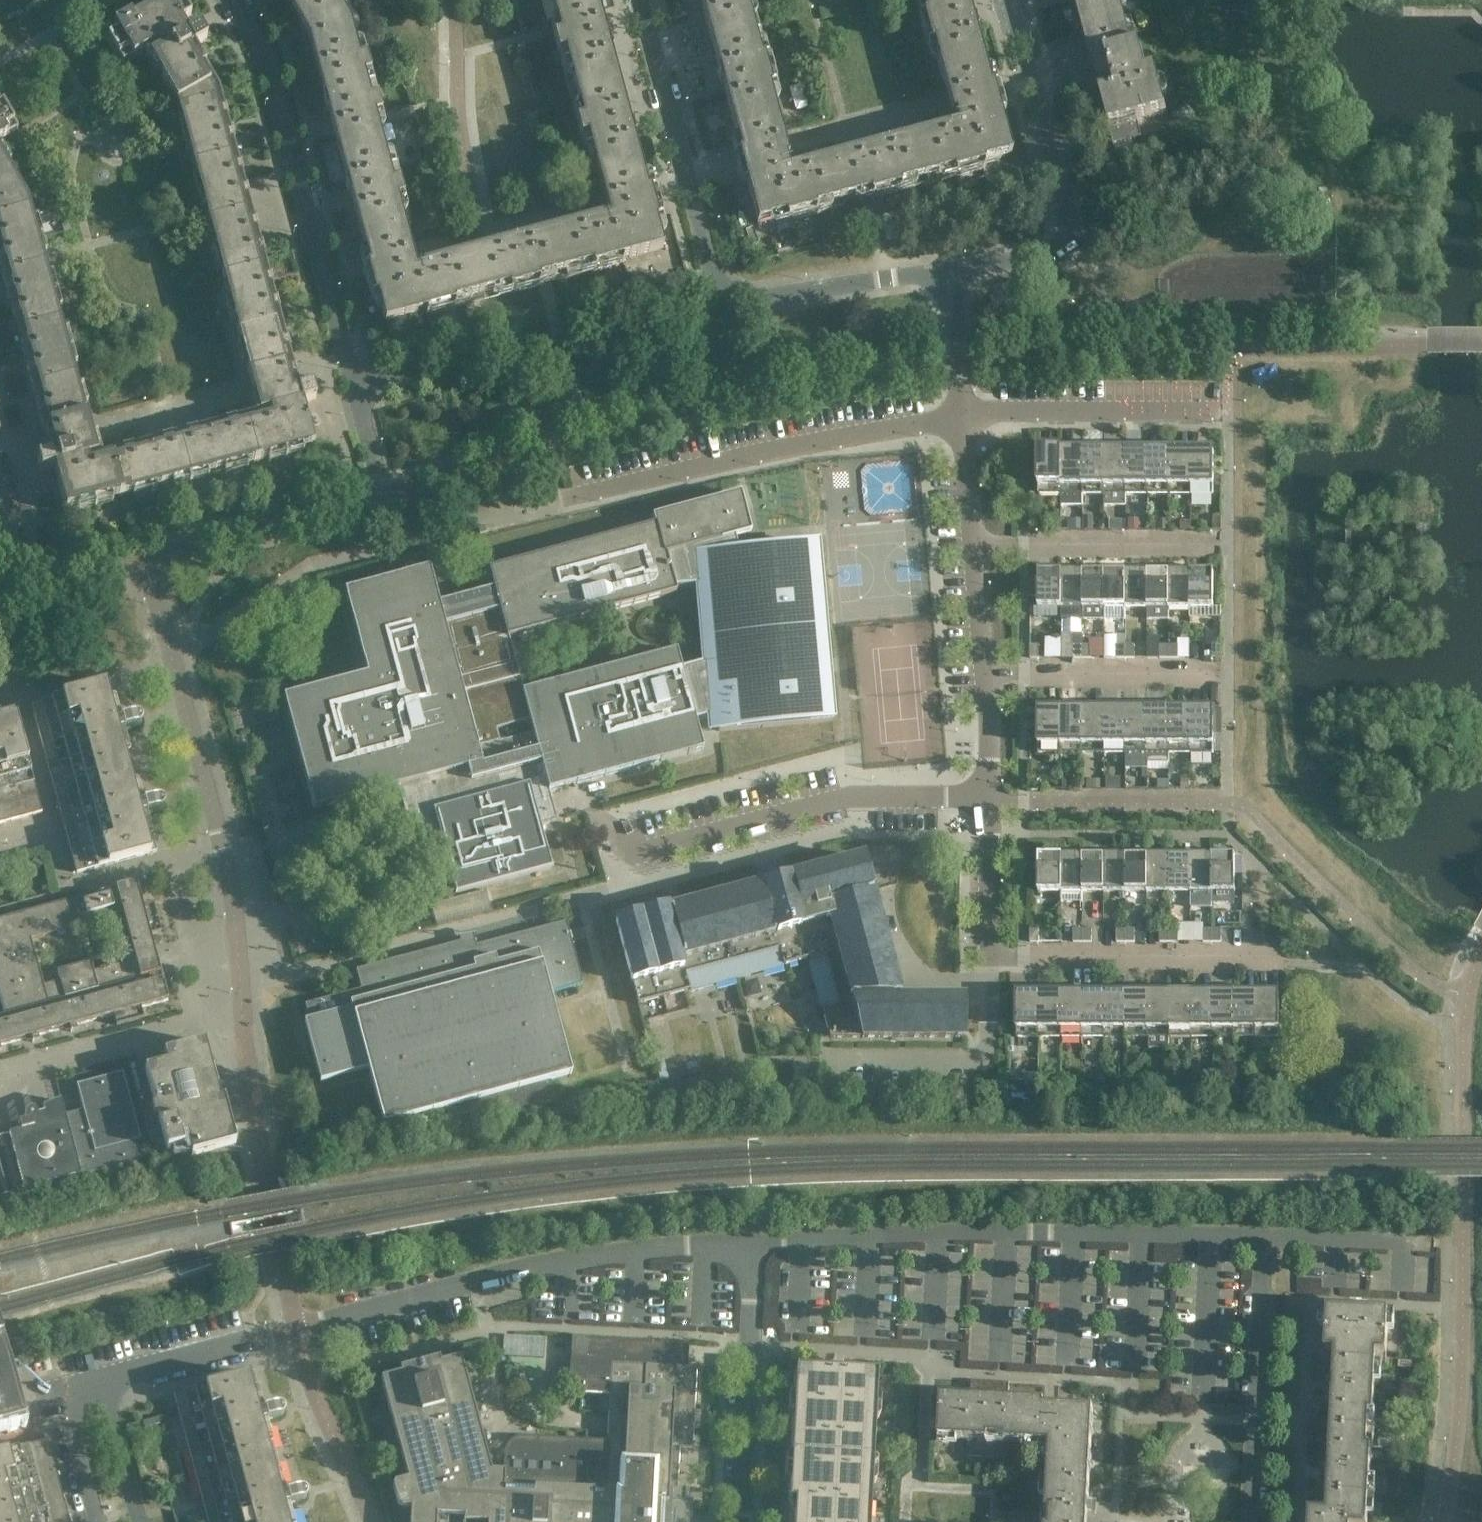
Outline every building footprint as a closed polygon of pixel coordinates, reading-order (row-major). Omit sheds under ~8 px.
[(42,251),(46,250),(42,236),(38,237),(29,203),(0,152),(0,261),(5,260),(7,269),(9,275),(3,276),(16,324),(21,322),(24,331),(27,343),(21,345),(44,430),(50,429),(54,442),(57,454),(38,459),(41,473),(54,469),(66,512),(178,482),(179,485),(181,485),(180,482),(193,478),(201,476),(201,479),(203,479),(203,476),(315,446),(303,402),(316,399),(312,385),(293,390),(290,381),(286,365),(292,363),(269,278),(263,280),(257,258),(263,256),(251,210),(245,211),(244,207),(241,196),(247,195),(239,166),(233,168),(230,157),(227,145),(233,144),(224,110),(218,112),(213,93),(204,77),(209,74),(202,62),(197,65),(190,52),(207,42),(200,30),(198,30),(181,0),(162,0),(149,7),(151,11),(132,21),(130,18),(103,33),(122,67),(142,55),(147,63),(150,61),(177,108),(200,194),(197,195),(200,208),(204,207),(207,217),(211,233),(207,234),(208,238),(212,253),(216,252),(231,306),(227,307),(232,325),(236,324),(241,345),(237,346),(241,360),(245,358),(254,391),(256,400),(253,401),(256,413),(255,413),(256,415),(262,414),(263,420),(238,426),(237,419),(217,425),(182,434),(140,446),(140,445),(126,449),(128,456),(97,464),(96,458),(101,457),(101,455),(100,455),(97,443),(94,444),(92,438),(83,402),(87,401),(83,388),(79,389),(73,368),(77,367),(72,348),(68,349),(54,294),(58,293),(53,275),(49,276),(44,259),(42,251)] [(345,0),(284,0),(288,1),(310,41),(358,28),(357,22),(345,0)] [(597,0),(551,0),(558,23),(559,28),(560,34),(554,36),(558,53),(565,52),(568,62),(561,63),(569,93),(619,80),(611,52),(612,50),(612,49),(610,39),(607,38),(601,17),(597,0)] [(711,43),(761,30),(753,0),(700,0),(711,43)] [(988,75),(976,32),(976,30),(973,19),(972,17),(968,0),(915,0),(923,32),(927,31),(930,42),(926,43),(927,45),(933,43),(945,86),(949,104),(952,114),(960,112),(962,123),(911,136),(924,185),(972,172),(971,168),(982,165),(983,170),(985,169),(983,162),(1011,155),(1000,115),(1004,114),(1000,99),(996,100),(994,92),(993,86),(991,86),(988,75)] [(1083,31),(1126,19),(1121,0),(1075,0),(1083,31)] [(1167,113),(1156,71),(1148,73),(1133,17),(1126,19),(1083,31),(1094,73),(1093,77),(1096,87),(1098,89),(1109,86),(1110,92),(1100,94),(1109,129),(1167,113)] [(348,194),(351,196),(363,240),(407,228),(407,227),(411,226),(399,180),(393,182),(377,123),(375,116),(382,114),(377,98),(371,99),(364,76),(371,74),(358,28),(310,41),(325,97),(323,100),(326,111),(329,112),(335,134),(347,181),(345,184),(346,186),(348,194)] [(786,150),(769,87),(776,86),(771,68),(767,70),(764,59),(768,58),(761,30),(711,43),(718,69),(719,71),(721,82),(722,84),(741,153),(739,154),(741,162),(743,168),(738,169),(737,170),(739,175),(740,175),(743,184),(747,183),(758,223),(785,216),(787,222),(789,221),(788,217),(799,214),(800,219),(845,207),(843,200),(842,200),(831,158),(784,171),(781,160),(788,158),(786,150)] [(610,263),(663,248),(656,221),(662,219),(658,204),(654,205),(650,191),(649,191),(648,189),(634,137),(634,135),(634,134),(631,124),(630,122),(619,80),(569,93),(581,137),(587,135),(605,201),(610,217),(603,219),(602,217),(533,235),(526,237),(526,235),(513,238),(514,240),(484,248),(422,265),(423,267),(416,269),(412,255),(409,243),(411,243),(407,228),(363,240),(370,266),(374,280),(367,282),(371,297),(378,295),(385,323),(438,309),(439,313),(485,301),(483,294),(496,291),(509,287),(511,294),(546,284),(553,282),(612,267),(610,263)] [(18,130),(0,98),(0,141),(18,130)] [(875,144),(873,147),(853,152),(848,153),(847,151),(830,156),(831,158),(842,200),(843,200),(865,194),(870,193),(872,199),(924,185),(911,136),(888,142),(886,141),(875,144)] [(1134,220),(1130,206),(1117,209),(1121,224),(1134,220)] [(1061,494),(1061,451),(1038,451),(1038,494),(1061,494)] [(1083,506),(1083,494),(1083,451),(1061,451),(1061,494),(1061,506),(1083,506)] [(1104,494),(1104,451),(1083,451),(1083,494),(1104,494)] [(1126,506),(1126,494),(1126,451),(1104,451),(1104,494),(1104,506),(1126,506)] [(1147,494),(1147,451),(1126,451),(1126,494),(1147,494)] [(1169,494),(1169,451),(1147,451),(1147,494),(1169,494)] [(1191,494),(1191,451),(1169,451),(1169,494),(1191,494)] [(1213,494),(1213,451),(1191,451),(1191,494),(1213,494)] [(703,753),(710,751),(703,723),(725,717),(726,733),(840,723),(836,673),(825,547),(746,554),(742,538),(757,534),(747,497),(661,520),(663,527),(496,572),(501,590),(446,605),(437,570),(429,572),(429,571),(408,577),(352,592),(354,600),(371,663),(374,676),(291,698),(293,706),(298,727),(299,727),(321,811),(329,809),(350,803),(405,788),(414,821),(423,819),(432,853),(450,848),(463,895),(559,870),(548,827),(564,823),(556,793),(558,792),(557,790),(569,787),(569,789),(703,753)] [(487,532),(485,525),(478,527),(480,534),(487,532)] [(1061,608),(1061,571),(1038,571),(1038,608),(1061,608)] [(1083,608),(1083,571),(1061,571),(1061,608),(1083,608)] [(1104,608),(1104,571),(1083,571),(1083,608),(1104,608)] [(1126,620),(1126,608),(1126,571),(1104,571),(1104,608),(1104,620),(1126,620)] [(1147,608),(1147,571),(1126,571),(1126,608),(1147,608)] [(1169,608),(1169,571),(1147,571),(1147,608),(1147,620),(1169,620),(1169,608)] [(1191,608),(1191,571),(1169,571),(1169,608),(1191,608)] [(1213,608),(1213,571),(1191,571),(1191,608),(1213,608)] [(1039,659),(1039,646),(1030,646),(1030,659),(1039,659)] [(1083,659),(1083,646),(1074,646),(1074,658),(1083,659)] [(1092,659),(1092,646),(1083,646),(1083,659),(1092,659)] [(1126,659),(1126,646),(1117,646),(1117,659),(1126,659)] [(1135,658),(1135,646),(1126,646),(1126,659),(1135,658)] [(1169,658),(1169,646),(1160,646),(1160,658),(1169,658)] [(1178,659),(1178,646),(1169,646),(1169,658),(1178,659)] [(1221,659),(1221,646),(1212,646),(1212,659),(1221,659)] [(157,852),(126,738),(114,694),(109,696),(106,684),(52,698),(55,710),(34,716),(77,873),(157,852)] [(16,708),(0,712),(0,719),(18,715),(16,708)] [(1061,753),(1061,709),(1038,709),(1038,753),(1061,753)] [(1083,753),(1083,710),(1061,709),(1061,753),(1083,753)] [(1104,753),(1104,709),(1083,710),(1083,753),(1104,753)] [(1126,753),(1126,709),(1104,709),(1104,753),(1126,753)] [(1147,753),(1147,709),(1126,709),(1126,753),(1147,753)] [(1169,753),(1169,709),(1147,709),(1147,753),(1169,753)] [(1191,753),(1191,709),(1169,709),(1169,753),(1191,753)] [(1213,753),(1213,709),(1191,709),(1191,753),(1213,753)] [(19,725),(17,719),(0,724),(0,824),(42,813),(19,725)] [(1061,892),(1061,854),(1038,854),(1038,892),(1061,892)] [(1083,902),(1083,892),(1083,854),(1061,854),(1061,892),(1061,902),(1083,902)] [(1104,892),(1104,854),(1083,854),(1083,892),(1104,892)] [(1126,892),(1126,854),(1104,854),(1104,892),(1126,892)] [(1147,892),(1147,854),(1126,854),(1126,892),(1147,892)] [(1169,892),(1169,854),(1147,854),(1147,892),(1169,892)] [(1191,892),(1191,854),(1169,854),(1169,892),(1191,892)] [(1212,892),(1212,854),(1191,854),(1191,892),(1212,892)] [(1235,892),(1235,854),(1212,854),(1212,892),(1235,892)] [(900,996),(872,891),(871,888),(872,888),(864,858),(791,877),(792,877),(791,877),(788,878),(788,877),(764,884),(764,885),(760,886),(760,885),(671,909),(668,910),(667,907),(616,921),(638,1004),(809,959),(830,1038),(964,1038),(964,1000),(901,1000),(900,996)] [(161,932),(154,905),(143,907),(136,882),(116,888),(117,893),(140,979),(161,973),(157,960),(150,935),(161,932)] [(612,901),(616,916),(668,904),(664,888),(612,901)] [(4,1015),(17,1012),(19,1019),(159,981),(163,980),(161,973),(140,979),(117,893),(95,899),(93,894),(0,919),(0,999),(4,1015)] [(571,1076),(549,993),(583,984),(566,922),(476,946),(474,939),(462,942),(356,970),(361,990),(305,1005),(309,1021),(304,1022),(320,1082),(368,1069),(383,1126),(445,1110),(448,1120),(510,1103),(513,1112),(556,1100),(551,1081),(571,1076)] [(1039,942),(1039,930),(1030,930),(1030,942),(1039,942)] [(1083,942),(1083,930),(1074,930),(1073,942),(1083,942)] [(1092,942),(1092,930),(1083,930),(1083,942),(1092,942)] [(1126,942),(1126,930),(1117,930),(1117,942),(1118,942),(1126,942)] [(1135,942),(1135,930),(1126,930),(1126,942),(1135,942)] [(1169,942),(1169,930),(1160,930),(1160,942),(1169,942)] [(1178,942),(1178,930),(1169,930),(1169,942),(1178,942)] [(1212,942),(1212,930),(1203,930),(1203,942),(1212,942)] [(1221,942),(1221,930),(1212,930),(1212,942),(1221,942)] [(113,1015),(116,1026),(144,1018),(141,1008),(168,1000),(163,980),(159,981),(19,1019),(0,1024),(0,1046),(113,1015)] [(1039,1037),(1039,993),(1017,993),(1017,1037),(1039,1037)] [(1061,1037),(1061,993),(1039,993),(1039,1037),(1061,1037)] [(1083,1037),(1083,993),(1061,993),(1061,1037),(1083,1037)] [(1104,1037),(1104,993),(1083,993),(1083,1037),(1104,1037)] [(1126,1037),(1126,993),(1104,993),(1104,1037),(1126,1037)] [(1148,1037),(1148,993),(1126,993),(1126,1037),(1148,1037)] [(1170,1037),(1170,994),(1148,993),(1148,1037),(1170,1037)] [(1191,1037),(1191,993),(1170,994),(1170,1037),(1191,1037)] [(1213,1037),(1213,993),(1191,993),(1191,1037),(1213,1037)] [(1235,1037),(1235,994),(1213,993),(1213,1037),(1235,1037)] [(1256,1037),(1256,993),(1235,994),(1235,1037),(1256,1037)] [(1279,1037),(1279,993),(1256,993),(1256,1037),(1279,1037)] [(220,1099),(205,1042),(164,1053),(167,1063),(145,1069),(155,1106),(151,1108),(154,1118),(158,1117),(167,1151),(183,1147),(182,1142),(188,1141),(192,1155),(236,1143),(224,1098),(220,1099)] [(141,1140),(123,1073),(76,1085),(85,1117),(66,1122),(80,1176),(138,1161),(133,1143),(141,1140)] [(80,1176),(66,1122),(61,1101),(42,1108),(44,1112),(38,1113),(37,1112),(36,1111),(35,1110),(34,1109),(32,1109),(30,1109),(29,1109),(27,1110),(26,1111),(26,1112),(25,1113),(25,1115),(25,1116),(25,1117),(26,1122),(19,1124),(21,1132),(0,1137),(0,1198),(80,1176)] [(1386,1366),(1389,1312),(1327,1308),(1324,1351),(1334,1351),(1334,1363),(1376,1366),(1386,1366)] [(0,1327),(0,1429),(25,1423),(25,1422),(0,1327)] [(505,1354),(546,1355),(547,1335),(505,1334),(505,1354)] [(688,1516),(684,1516),(684,1503),(689,1503),(690,1490),(677,1489),(679,1448),(692,1449),(696,1368),(666,1367),(666,1359),(676,1359),(676,1358),(672,1357),(673,1346),(682,1346),(682,1345),(677,1344),(588,1340),(588,1338),(572,1337),(571,1354),(575,1354),(574,1361),(571,1361),(569,1392),(610,1395),(607,1445),(587,1444),(587,1441),(581,1440),(581,1443),(523,1440),(524,1437),(521,1437),(518,1438),(515,1439),(512,1440),(511,1441),(509,1443),(508,1444),(507,1446),(506,1448),(505,1449),(505,1451),(505,1452),(504,1471),(491,1471),(461,1357),(441,1362),(439,1357),(400,1368),(401,1373),(381,1378),(408,1478),(395,1482),(393,1485),(395,1495),(396,1495),(399,1505),(402,1507),(405,1507),(411,1508),(410,1521),(436,1521),(437,1514),(464,1516),(464,1521),(688,1521),(688,1516)] [(1374,1396),(1376,1366),(1334,1363),(1333,1379),(1325,1379),(1324,1393),(1332,1393),(1374,1396)] [(870,1486),(868,1485),(868,1474),(871,1474),(871,1472),(869,1472),(869,1461),(872,1461),(874,1421),(871,1421),(872,1410),(874,1410),(874,1409),(874,1408),(872,1407),(873,1396),(875,1397),(876,1375),(795,1371),(794,1392),(796,1392),(795,1403),(793,1403),(793,1405),(795,1405),(795,1416),(792,1416),(790,1457),(793,1457),(792,1468),(790,1468),(789,1470),(792,1470),(791,1481),(789,1481),(788,1503),(794,1503),(793,1521),(868,1521),(870,1486)] [(290,1508),(254,1373),(174,1394),(208,1521),(294,1521),(290,1508)] [(1006,1459),(1006,1442),(1009,1400),(1010,1383),(972,1381),(971,1390),(959,1390),(958,1398),(941,1397),(938,1439),(968,1440),(967,1457),(1006,1459)] [(1373,1413),(1374,1396),(1332,1393),(1331,1411),(1373,1413)] [(1090,1482),(1093,1409),(1044,1407),(1045,1402),(1009,1400),(1006,1442),(1049,1445),(1047,1480),(1090,1482)] [(1372,1431),(1373,1413),(1331,1411),(1330,1428),(1372,1431)] [(160,1424),(158,1418),(143,1422),(144,1428),(160,1424)] [(1371,1448),(1372,1431),(1330,1428),(1329,1446),(1371,1448)] [(47,1440),(0,1453),(0,1521),(70,1521),(47,1440)] [(1370,1466),(1371,1448),(1329,1446),(1328,1464),(1370,1466)] [(1370,1466),(1328,1464),(1320,1463),(1319,1477),(1327,1478),(1327,1495),(1369,1497),(1370,1466)] [(1088,1514),(1096,1514),(1097,1501),(1097,1500),(1089,1499),(1090,1482),(1047,1480),(1046,1512),(1050,1512),(1050,1521),(1087,1521),(1088,1514)] [(1369,1497),(1327,1495),(1326,1512),(1309,1511),(1308,1521),(1368,1521),(1369,1497)]
